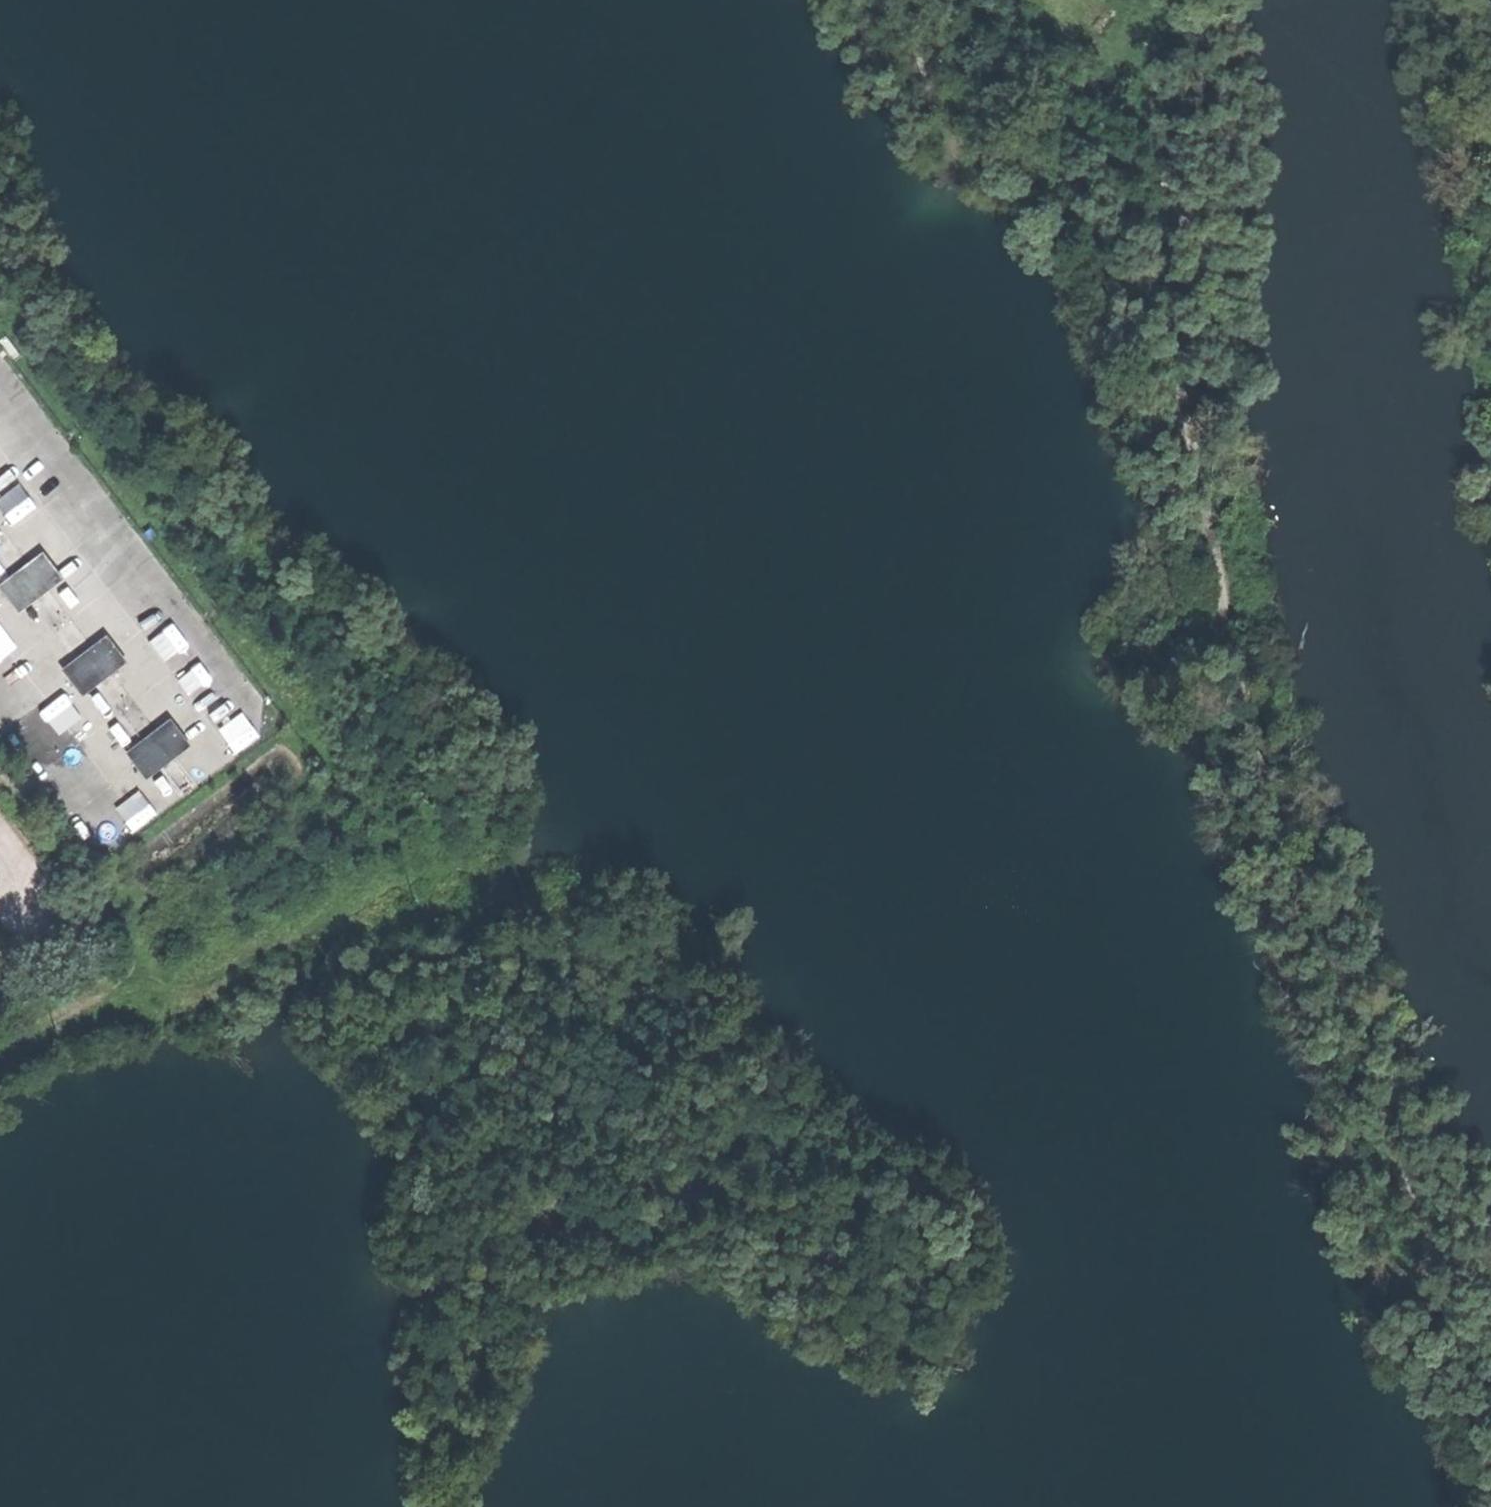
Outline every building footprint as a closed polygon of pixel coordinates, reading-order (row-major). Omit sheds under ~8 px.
[(2,585),(24,612),(67,578),(46,551),(2,585)] [(111,635),(66,668),(86,694),(131,661),(111,635)] [(242,749),(268,735),(254,709),(228,722),(242,749)] [(57,751),(80,736),(63,712),(40,727),(57,751)] [(173,717),(129,752),(151,779),(195,744),(173,717)] [(133,799),(112,816),(127,835),(148,818),(133,799)]
